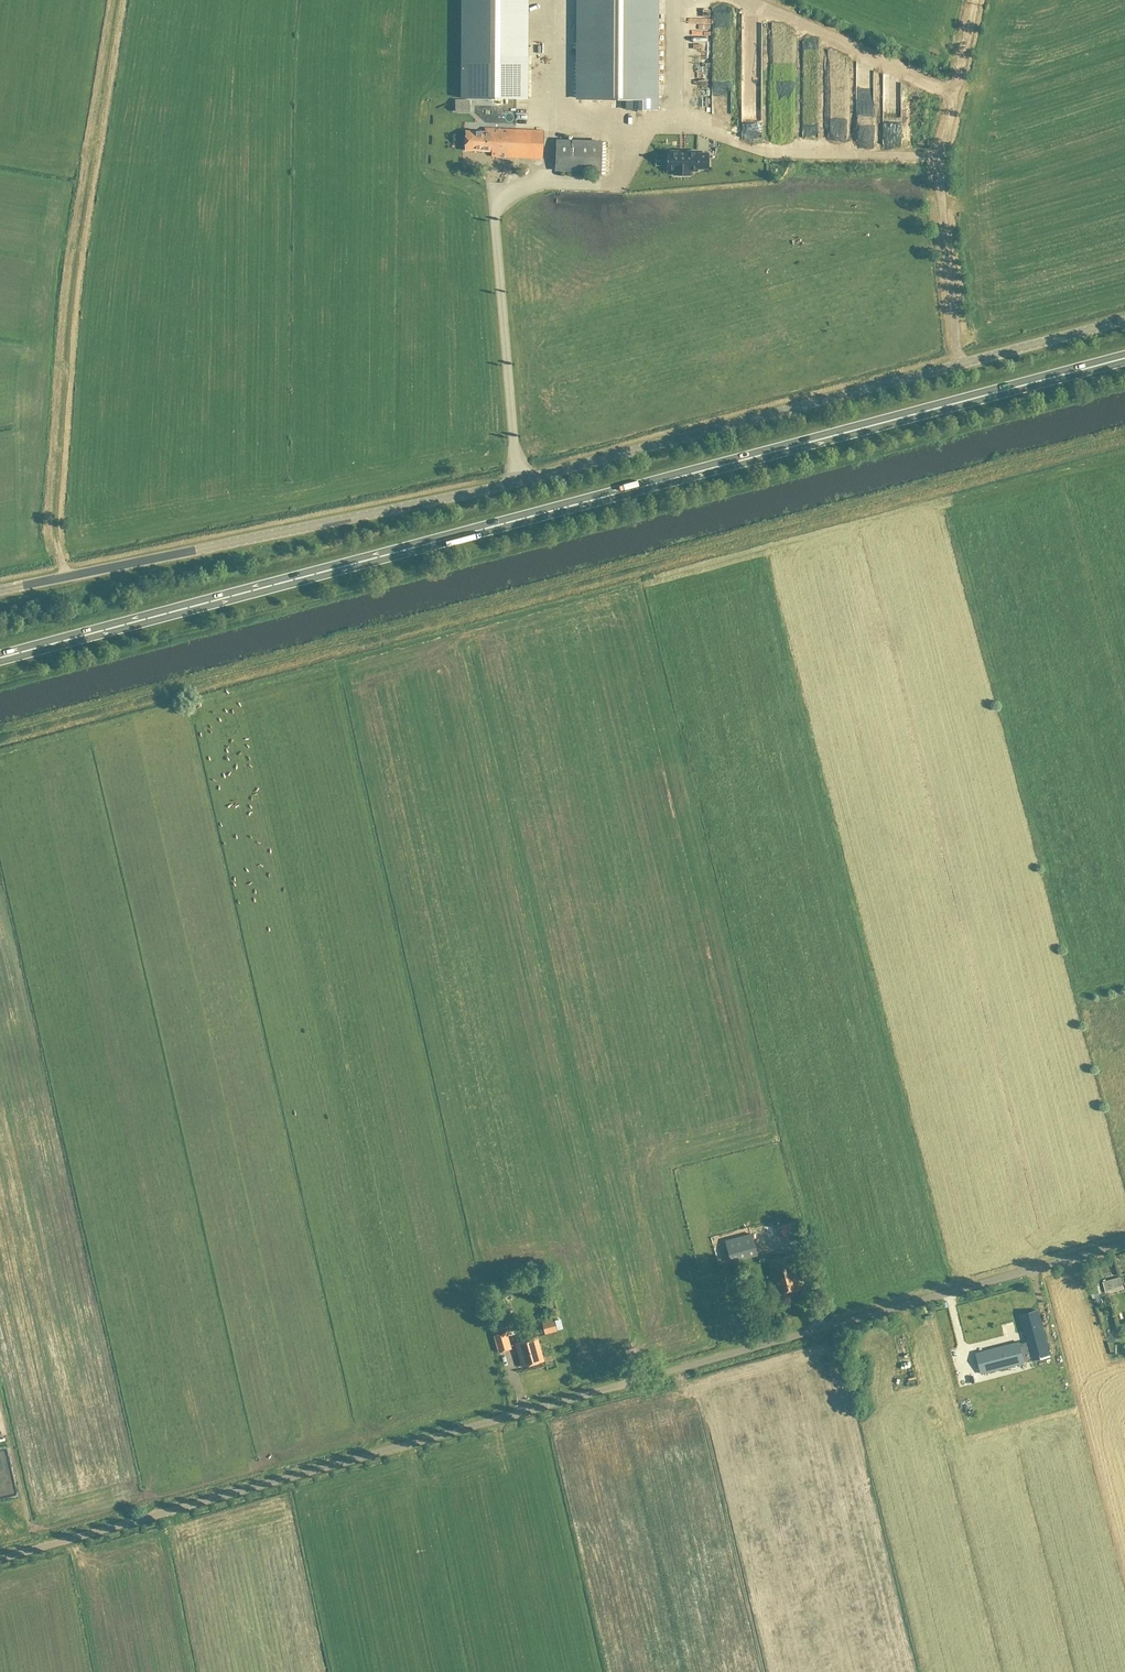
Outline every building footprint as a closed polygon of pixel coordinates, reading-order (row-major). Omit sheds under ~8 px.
[(461,98),(526,98),(526,0),(460,0),(461,98)] [(577,99),(626,100),(625,110),(657,110),(657,99),(655,99),(656,0),(578,0),(577,99)] [(742,17),(741,83),(757,83),(758,17),(742,17)] [(661,48),(665,61),(671,59),(667,46),(661,48)] [(710,63),(710,116),(728,116),(728,63),(710,63)] [(837,98),(845,100),(851,77),(855,78),(857,70),(844,67),(837,98)] [(841,110),(843,102),(834,100),(832,108),(841,110)] [(454,108),(453,125),(462,125),(463,109),(454,108)] [(480,109),(480,127),(527,127),(528,110),(480,109)] [(774,138),(788,139),(788,118),(775,118),(774,138)] [(541,160),(542,131),(484,129),(484,132),(465,131),(464,150),(491,152),(491,157),(541,160)] [(600,173),(600,142),(556,141),(555,171),(600,173)] [(697,153),(666,153),(666,171),(674,171),(674,176),(688,176),(689,171),(697,171),(697,168),(700,168),(700,170),(708,170),(708,155),(697,155),(697,153)] [(751,1235),(724,1242),(730,1264),(757,1257),(751,1235)] [(763,1244),(764,1254),(778,1253),(777,1243),(763,1244)] [(791,1256),(767,1262),(777,1296),(800,1290),(791,1256)] [(1123,1289),(1120,1278),(1103,1283),(1106,1294),(1123,1289)] [(1023,1330),(1025,1337),(1042,1332),(1037,1312),(1021,1316),(1024,1330),(1023,1330)] [(557,1332),(552,1320),(541,1323),(545,1336),(557,1332)] [(498,1353),(510,1350),(506,1334),(494,1337),(498,1353)] [(536,1338),(515,1344),(521,1367),(542,1362),(536,1338)] [(918,1358),(917,1365),(929,1367),(930,1361),(918,1358)]
